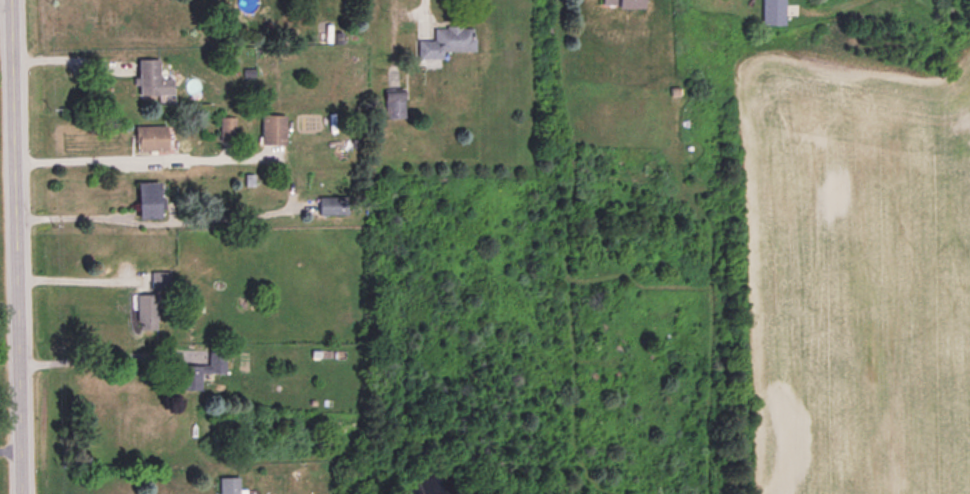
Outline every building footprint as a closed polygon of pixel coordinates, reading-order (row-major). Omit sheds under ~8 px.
[(764,24),(787,24),(787,0),(764,0),(764,24)] [(447,50),(477,50),(477,25),(436,25),(436,38),(420,38),(420,58),(447,58),(447,50)] [(162,58),(141,58),(142,97),(175,97),(175,77),(162,77),(162,58)] [(387,91),(387,117),(407,117),(407,91),(387,91)] [(288,115),(263,115),(263,144),(288,144),(288,115)] [(139,151),(172,151),(172,124),(139,124),(139,151)] [(164,181),(141,181),(141,218),(164,218),(164,181)] [(160,328),(160,293),(139,293),(139,328),(160,328)] [(202,371),(226,371),(226,348),(208,348),(208,364),(184,364),(184,389),(202,389),(202,371)] [(241,476),(220,476),(220,493),(241,493),(241,476)]
